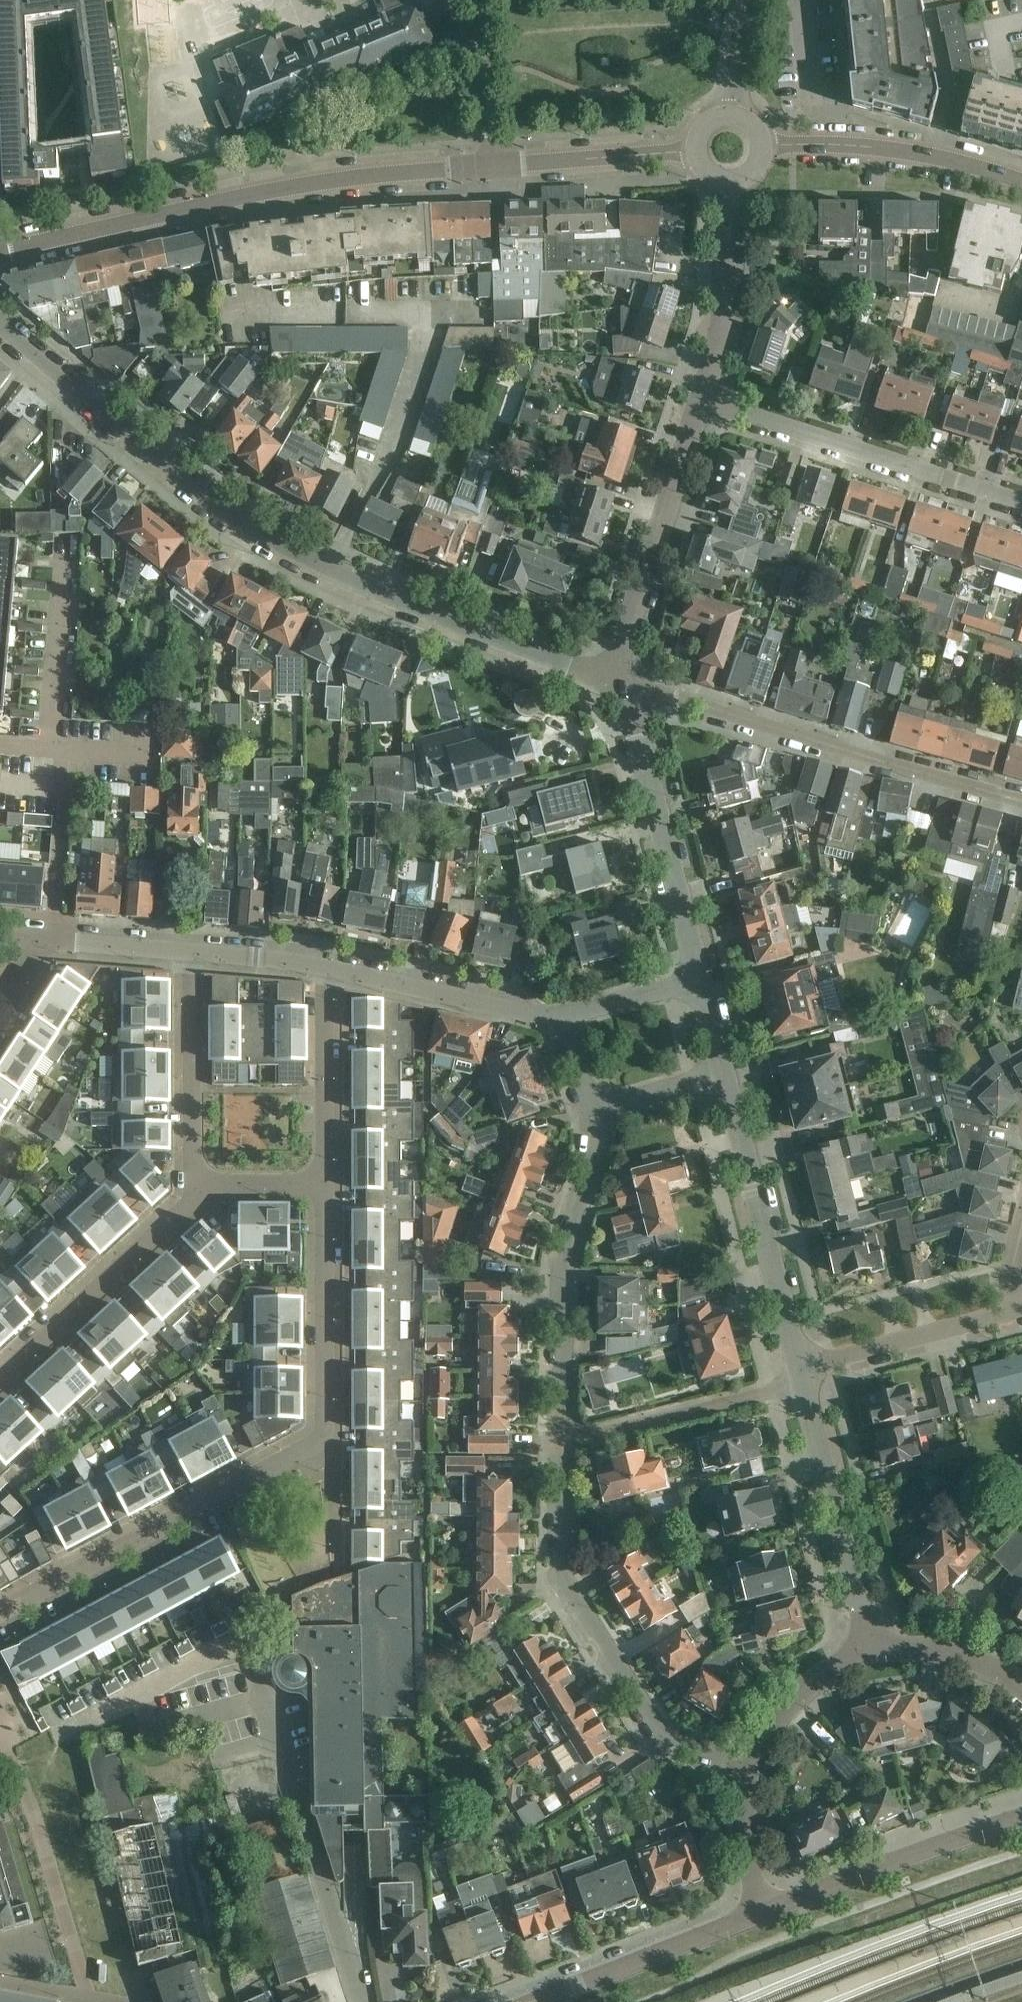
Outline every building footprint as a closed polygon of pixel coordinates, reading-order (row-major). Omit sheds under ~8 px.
[(60,188),(59,158),(45,159),(45,157),(89,152),(93,181),(129,177),(106,0),(1,0),(0,0),(0,89),(4,191),(60,188)] [(238,125),(240,129),(319,96),(317,93),(353,78),(355,82),(434,50),(416,4),(409,7),(406,0),(380,0),(386,16),(327,40),(323,30),(305,38),(301,26),(279,35),(279,37),(271,41),(270,39),(240,51),(240,52),(212,63),(227,99),(215,104),(225,130),(238,125)] [(920,0),(850,0),(862,107),(929,125),(928,127),(930,128),(939,96),(935,78),(929,77),(926,59),(931,58),(920,0)] [(944,32),(964,28),(960,5),(937,10),(941,33),(944,32)] [(966,37),(964,28),(944,32),(946,41),(966,37)] [(966,37),(946,41),(948,50),(968,46),(966,37)] [(968,46),(948,50),(949,59),(969,55),(968,46)] [(969,55),(949,59),(951,68),(971,64),(969,55)] [(953,77),(973,73),(971,64),(951,68),(953,77)] [(973,73),(953,77),(955,86),(958,86),(970,90),(973,78),(973,77),(973,73)] [(962,126),(959,135),(1021,153),(1021,95),(974,82),(962,126)] [(970,90),(958,86),(955,96),(967,99),(970,90)] [(955,96),(953,106),(965,109),(967,99),(955,96)] [(953,106),(946,132),(957,135),(965,109),(953,106)] [(604,269),(635,273),(652,275),(662,206),(630,203),(620,203),(604,202),(560,204),(564,271),(567,272),(590,273),(604,272),(604,269)] [(562,271),(564,271),(560,204),(542,205),(540,270),(542,270),(544,270),(562,271)] [(520,271),(518,205),(505,206),(506,222),(500,222),(497,223),(501,273),(493,274),(494,298),(493,300),(521,299),(520,271)] [(542,205),(518,205),(520,271),(540,270),(542,205)] [(474,253),(474,265),(494,264),(493,223),(491,223),(490,206),(471,207),(474,253)] [(871,289),(872,242),(872,228),(858,227),(858,206),(819,206),(819,244),(856,244),(856,250),(853,250),(843,259),(843,263),(819,263),(819,281),(835,286),(851,288),(871,289)] [(966,206),(954,255),(955,256),(948,282),(1001,295),(1005,279),(1009,281),(1020,264),(1021,258),(1021,220),(999,215),(1000,212),(998,211),(996,222),(986,219),(988,212),(966,206)] [(454,241),(452,207),(431,208),(434,254),(454,253),(454,241)] [(455,265),(474,265),(474,253),(471,207),(452,207),(454,241),(454,253),(455,265)] [(872,242),(871,289),(886,291),(886,292),(909,294),(909,285),(888,282),(887,259),(894,259),(894,235),(910,235),(910,207),(883,207),(882,234),(882,242),(872,242)] [(910,207),(910,235),(926,235),(925,252),(938,252),(938,235),(939,207),(910,207)] [(431,208),(368,212),(371,259),(377,259),(377,262),(420,259),(419,256),(431,256),(431,258),(434,258),(434,254),(431,208)] [(310,224),(267,229),(273,282),(275,282),(274,279),(285,278),(286,280),(349,274),(365,273),(364,262),(366,262),(365,259),(371,259),(368,212),(342,213),(343,221),(331,222),(326,217),(315,218),(310,224)] [(205,234),(212,263),(217,281),(219,281),(219,278),(229,276),(230,278),(241,276),(240,271),(248,271),(250,284),(259,283),(259,280),(270,279),(270,282),(273,282),(267,229),(244,231),(243,225),(205,234)] [(181,270),(212,263),(205,234),(147,247),(156,293),(173,289),(174,292),(186,289),(181,270)] [(123,252),(136,314),(139,332),(149,331),(153,352),(169,351),(156,293),(147,247),(123,252)] [(123,252),(100,257),(109,303),(110,302),(108,290),(118,288),(123,316),(136,314),(123,252)] [(75,262),(89,333),(95,332),(99,325),(99,322),(100,322),(97,306),(109,303),(100,257),(89,259),(87,260),(75,262)] [(75,262),(48,268),(66,342),(76,350),(92,347),(89,333),(75,262)] [(2,288),(66,342),(48,268),(7,278),(2,288)] [(635,273),(604,269),(604,272),(604,284),(633,293),(627,309),(642,313),(671,322),(680,296),(652,287),(653,276),(652,276),(653,275),(652,275),(635,273)] [(540,301),(539,318),(565,315),(567,272),(564,271),(562,271),(544,270),(542,270),(540,270),(540,301)] [(910,277),(909,285),(909,294),(924,296),(924,295),(930,297),(935,297),(940,273),(928,270),(926,280),(910,277)] [(494,298),(493,274),(477,275),(478,299),(494,298)] [(836,288),(836,303),(849,303),(849,288),(836,288)] [(521,299),(493,300),(494,323),(524,322),(523,299),(521,299)] [(805,309),(796,301),(786,311),(781,307),(771,317),(773,319),(764,331),(762,330),(750,368),(772,376),(786,336),(784,335),(786,331),(788,332),(797,322),(795,320),(805,309)] [(662,349),(671,322),(642,313),(637,330),(621,324),(618,335),(662,349)] [(1012,348),(1008,362),(1015,364),(1021,367),(1021,313),(1012,348)] [(926,335),(935,338),(938,327),(929,324),(926,335)] [(892,325),(888,339),(900,343),(904,329),(892,325)] [(938,327),(935,338),(936,339),(938,339),(944,341),(947,329),(938,327)] [(270,329),(271,346),(272,354),(284,354),(284,329),(270,329)] [(284,329),(284,354),(296,354),(297,329),(284,329)] [(309,354),(309,329),(297,329),(296,354),(309,354)] [(309,354),(321,354),(321,329),(309,329),(309,354)] [(321,354),(333,354),(334,329),(321,329),(321,354)] [(333,354),(345,354),(346,329),(334,329),(333,354)] [(408,329),(346,329),(345,354),(382,354),(360,422),(383,429),(408,351),(408,329)] [(414,439),(434,446),(466,351),(495,351),(495,334),(494,329),(451,329),(450,329),(414,439)] [(925,335),(904,329),(902,338),(922,345),(925,335)] [(947,329),(944,341),(953,344),(956,332),(947,329)] [(956,332),(953,344),(959,346),(962,347),(966,335),(956,332)] [(925,335),(922,345),(956,356),(959,348),(959,346),(953,344),(944,341),(938,339),(936,339),(935,338),(926,335),(925,335)] [(966,335),(962,347),(971,350),(975,337),(966,335)] [(975,337),(971,350),(973,351),(979,353),(980,353),(984,340),(975,337)] [(548,338),(540,338),(540,350),(549,350),(548,338)] [(615,355),(616,338),(596,338),(596,354),(615,355)] [(984,340),(980,353),(990,356),(993,342),(984,340)] [(846,356),(833,395),(859,403),(872,363),(875,351),(851,342),(847,356),(846,356)] [(993,342),(990,356),(993,357),(999,359),(1002,345),(993,342)] [(119,357),(106,374),(117,383),(139,358),(139,345),(118,348),(119,357)] [(1002,345),(999,359),(1008,362),(1012,348),(1002,345)] [(241,359),(235,366),(220,386),(223,388),(222,389),(230,396),(231,394),(239,400),(243,394),(269,361),(272,356),(272,354),(271,346),(254,346),(244,361),(241,359)] [(810,387),(833,395),(846,356),(832,351),(832,350),(822,347),(810,387)] [(119,357),(118,348),(93,351),(94,359),(92,362),(106,374),(119,357)] [(973,351),(969,360),(990,367),(993,357),(990,356),(980,353),(979,353),(973,351)] [(496,358),(484,353),(479,366),(491,371),(496,358)] [(523,353),(515,376),(529,381),(538,354),(523,353)] [(183,372),(177,368),(165,383),(170,387),(161,398),(182,414),(188,408),(203,388),(193,380),(198,373),(200,374),(206,367),(202,367),(202,356),(183,356),(183,372)] [(1008,362),(999,359),(993,357),(990,367),(1007,372),(1003,385),(1020,390),(1021,384),(1021,367),(1015,364),(1008,362)] [(629,361),(602,358),(593,386),(593,388),(593,390),(593,391),(594,394),(595,396),(596,398),(598,400),(600,402),(601,402),(603,403),(616,408),(641,416),(654,376),(627,367),(629,361)] [(226,359),(203,388),(188,408),(201,418),(202,417),(201,416),(223,388),(220,386),(235,366),(226,359)] [(135,373),(146,383),(154,372),(143,363),(135,373)] [(536,364),(531,377),(540,380),(544,366),(536,364)] [(11,375),(0,365),(0,390),(11,375)] [(267,366),(259,376),(268,382),(276,372),(267,366)] [(899,416),(912,375),(908,386),(885,378),(875,408),(899,416)] [(936,383),(912,375),(899,416),(923,424),(936,383)] [(259,473),(261,475),(273,459),(281,450),(269,441),(274,434),(272,432),(280,420),(295,394),(285,387),(272,411),(266,417),(265,417),(235,455),(236,456),(248,440),(255,430),(259,433),(252,443),(240,459),(250,466),(249,468),(258,475),(259,473)] [(528,391),(517,423),(531,427),(541,396),(528,391)] [(1006,400),(982,392),(977,408),(967,438),(991,445),(1001,416),(1006,400)] [(253,402),(243,394),(239,400),(231,411),(234,414),(215,439),(224,447),(224,451),(230,455),(234,454),(235,455),(265,417),(250,405),(253,402)] [(366,396),(357,394),(355,405),(365,406),(366,396)] [(967,438),(977,408),(953,400),(943,430),(967,438)] [(317,401),(316,407),(319,407),(317,418),(332,421),(334,410),(336,410),(337,404),(317,401)] [(0,414),(0,439),(4,442),(4,443),(3,445),(0,449),(0,464),(2,466),(3,467),(6,463),(14,470),(11,473),(5,481),(19,493),(26,486),(44,465),(29,453),(28,453),(28,452),(33,446),(34,445),(35,446),(43,436),(23,419),(20,423),(20,424),(18,426),(17,424),(14,422),(17,419),(4,409),(0,414)] [(1011,452),(1021,455),(1021,418),(1011,452)] [(586,435),(597,439),(594,449),(631,461),(637,443),(633,441),(635,436),(590,421),(586,435)] [(538,449),(513,440),(507,458),(532,466),(538,449)] [(625,480),(631,461),(594,449),(581,445),(573,469),(619,484),(621,478),(625,480)] [(715,477),(747,487),(754,464),(772,470),(776,456),(763,451),(761,456),(756,454),(741,449),(738,458),(723,453),(715,477)] [(322,468),(321,471),(329,475),(313,506),(337,518),(351,490),(358,493),(362,486),(354,473),(324,457),(321,468),(322,468)] [(82,532),(81,506),(104,478),(84,462),(61,489),(74,500),(70,512),(51,512),(51,514),(51,532),(82,532)] [(798,467),(786,464),(780,485),(792,488),(798,467)] [(321,468),(303,466),(301,470),(290,465),(278,488),(281,489),(282,492),(287,495),(291,494),(308,503),(320,480),(321,471),(322,468),(321,468)] [(482,533),(482,532),(484,526),(488,516),(487,515),(497,485),(501,473),(481,466),(473,485),(480,488),(474,505),(455,498),(455,501),(447,521),(439,539),(442,540),(439,548),(435,547),(430,560),(428,559),(453,569),(465,539),(477,544),(482,533)] [(834,479),(809,471),(799,502),(824,510),(834,479)] [(575,513),(607,523),(615,499),(583,489),(585,484),(561,477),(558,487),(566,490),(561,508),(575,513)] [(715,477),(707,501),(723,506),(720,515),(734,519),(737,509),(740,510),(743,500),(748,501),(752,488),(747,487),(715,477)] [(406,527),(419,493),(421,488),(400,478),(391,496),(395,498),(390,509),(373,501),(360,529),(389,543),(397,527),(405,530),(406,527)] [(870,518),(878,493),(851,484),(843,510),(870,518)] [(136,504),(116,488),(94,515),(89,521),(88,529),(93,536),(102,537),(101,560),(113,560),(114,531),(136,504)] [(430,497),(419,493),(406,527),(416,531),(408,552),(428,559),(430,560),(435,547),(439,548),(442,540),(439,539),(447,521),(424,512),(430,497)] [(878,493),(870,518),(898,527),(906,502),(878,493)] [(801,503),(789,499),(782,524),(794,527),(801,503)] [(932,553),(944,515),(917,506),(909,531),(905,544),(932,553)] [(496,508),(493,516),(505,520),(507,512),(496,508)] [(134,560),(162,525),(142,509),(132,522),(129,520),(117,534),(130,544),(128,547),(125,574),(118,599),(129,603),(136,573),(134,560)] [(563,528),(547,522),(543,533),(546,534),(566,541),(567,537),(599,547),(607,523),(575,513),(570,527),(564,525),(563,528)] [(16,514),(16,534),(51,534),(51,532),(51,514),(16,514)] [(944,515),(932,553),(932,554),(936,539),(963,548),(972,523),(944,515)] [(488,516),(484,526),(482,532),(482,533),(485,534),(478,551),(493,557),(500,539),(501,540),(507,523),(488,516)] [(741,536),(762,542),(767,527),(740,519),(735,534),(741,536)] [(137,579),(140,575),(148,581),(157,580),(164,572),(176,557),(173,555),(183,542),(162,525),(134,560),(136,573),(129,603),(130,603),(137,579)] [(975,566),(998,573),(1010,536),(983,527),(975,552),(973,557),(975,566)] [(542,545),(546,534),(543,533),(531,530),(537,532),(534,543),(542,545)] [(752,572),(757,558),(762,542),(741,536),(735,534),(722,530),(717,543),(696,536),(686,567),(713,575),(717,561),(752,572)] [(1010,536),(998,573),(1021,581),(1021,540),(1010,536)] [(0,539),(0,561),(16,563),(18,541),(0,539)] [(523,597),(526,589),(540,548),(521,541),(517,551),(515,550),(500,588),(523,597)] [(762,542),(757,558),(770,562),(775,546),(762,542)] [(598,552),(579,546),(575,560),(593,566),(598,552)] [(188,595),(201,606),(213,589),(202,580),(203,579),(201,577),(211,564),(190,547),(168,574),(179,582),(171,592),(183,601),(188,595)] [(540,548),(526,589),(537,593),(540,586),(565,596),(574,573),(538,559),(542,549),(540,548)] [(14,584),(16,563),(0,561),(0,583),(14,584)] [(810,575),(788,568),(779,598),(801,605),(809,580),(810,575)] [(891,568),(885,589),(883,598),(899,603),(899,604),(914,608),(917,600),(902,595),(908,573),(891,568)] [(843,576),(824,569),(821,578),(841,585),(843,576)] [(213,589),(201,606),(211,613),(217,607),(231,613),(227,617),(218,642),(238,650),(229,646),(241,618),(255,589),(233,577),(223,596),(213,589)] [(871,585),(851,578),(848,587),(868,594),(871,585)] [(13,606),(14,584),(0,583),(0,605),(13,606)] [(238,650),(245,653),(252,651),(252,650),(262,631),(269,619),(278,601),(255,589),(241,618),(229,646),(238,650)] [(708,603),(688,597),(682,618),(684,618),(682,627),(704,634),(704,635),(711,637),(697,685),(709,689),(712,680),(716,681),(719,671),(729,640),(725,639),(732,618),(725,616),(727,609),(708,603)] [(980,629),(983,621),(965,616),(969,603),(955,599),(948,619),(980,629)] [(937,606),(917,600),(914,608),(927,613),(935,615),(937,606)] [(307,617),(284,604),(267,636),(282,644),(274,659),(287,665),(302,635),(298,633),(307,617)] [(11,627),(13,606),(0,605),(0,626),(11,627)] [(935,615),(927,613),(922,631),(945,638),(951,621),(935,615)] [(1003,627),(983,621),(980,629),(1001,635),(1003,627)] [(343,634),(319,622),(304,654),(322,663),(317,672),(317,683),(327,684),(328,674),(332,667),(339,650),(336,648),(343,634)] [(951,622),(946,641),(959,645),(963,635),(949,630),(952,622),(951,622)] [(9,649),(11,627),(0,626),(0,648),(9,649)] [(744,699),(762,645),(762,641),(764,637),(749,631),(746,639),(741,655),(738,654),(726,693),(744,699)] [(363,689),(367,681),(380,648),(358,639),(345,672),(346,673),(348,686),(363,691),(363,689)] [(762,641),(762,645),(744,699),(764,705),(776,667),(780,656),(776,655),(779,647),(762,641)] [(862,646),(848,642),(845,656),(847,657),(844,669),(847,670),(843,683),(831,727),(856,734),(869,690),(873,675),(856,670),(862,646)] [(997,657),(1000,646),(986,642),(983,652),(997,657)] [(1000,646),(997,657),(1009,661),(1005,670),(1021,676),(1021,653),(1013,650),(1013,651),(1000,646)] [(7,670),(9,649),(0,648),(0,670),(7,670)] [(403,657),(380,648),(367,681),(390,690),(403,657)] [(258,692),(259,692),(259,704),(272,705),(272,668),(257,658),(259,654),(252,650),(252,651),(245,653),(238,650),(238,671),(238,674),(247,674),(250,674),(250,689),(254,692),(258,692)] [(776,709),(826,725),(834,689),(805,680),(811,658),(791,652),(786,673),(785,673),(785,674),(776,709)] [(881,679),(901,685),(904,673),(905,669),(886,664),(881,679)] [(455,683),(428,686),(431,719),(458,716),(455,683)] [(343,689),(326,688),(325,709),(328,709),(327,722),(342,722),(343,689)] [(167,695),(166,708),(182,708),(183,695),(167,695)] [(369,703),(360,699),(359,700),(360,724),(369,724),(369,703)] [(82,703),(81,713),(97,714),(98,704),(82,703)] [(890,743),(915,750),(926,713),(901,706),(890,743)] [(951,720),(926,713),(915,750),(941,758),(951,720)] [(210,715),(210,729),(240,729),(240,715),(210,715)] [(967,765),(974,738),(977,728),(951,720),(941,758),(967,765)] [(164,729),(163,759),(194,760),(194,729),(164,729)] [(463,747),(459,730),(420,740),(433,789),(455,783),(458,794),(526,776),(523,764),(536,761),(531,742),(518,745),(515,733),(463,747)] [(1017,737),(1013,750),(1010,749),(1003,775),(1021,780),(1021,739),(1017,737)] [(1000,745),(974,738),(967,765),(993,772),(1000,745)] [(724,769),(709,773),(709,772),(708,772),(718,810),(752,801),(747,784),(759,780),(756,771),(761,770),(767,750),(770,751),(770,750),(750,744),(748,751),(738,748),(733,762),(724,762),(724,769)] [(404,746),(403,793),(417,793),(413,746),(404,746)] [(800,761),(785,756),(783,764),(786,774),(795,777),(800,761)] [(832,768),(809,762),(800,791),(794,790),(791,805),(794,820),(807,824),(815,796),(823,799),(832,768)] [(244,763),(244,783),(273,783),(273,782),(272,782),(272,763),(244,763)] [(342,765),(342,781),(367,781),(367,765),(342,765)] [(402,765),(373,766),(374,788),(403,793),(402,765)] [(304,768),(273,768),(273,783),(304,783),(304,768)] [(854,856),(859,838),(864,817),(874,780),(873,780),(872,783),(862,780),(863,777),(837,770),(825,814),(833,816),(824,848),(854,856)] [(170,816),(169,836),(177,836),(177,838),(180,840),(186,841),(189,838),(190,837),(198,837),(199,806),(208,806),(208,792),(207,792),(207,777),(193,776),(193,791),(170,790),(170,816)] [(538,797),(547,834),(566,830),(564,824),(595,816),(586,783),(552,792),(549,780),(503,792),(506,805),(538,797)] [(884,827),(903,830),(905,830),(912,792),(913,786),(883,781),(877,812),(886,813),(884,827)] [(128,797),(130,786),(107,783),(105,794),(128,797)] [(272,799),(273,783),(244,783),(239,783),(239,805),(240,805),(240,816),(271,817),(272,802),(272,799)] [(273,783),(272,799),(297,799),(297,805),(304,805),(304,783),(273,783)] [(210,784),(209,810),(227,811),(228,785),(210,784)] [(346,784),(346,804),(376,804),(376,788),(346,784)] [(130,787),(130,797),(130,798),(131,798),(131,815),(160,815),(160,789),(130,787)] [(376,804),(392,806),(394,791),(376,788),(376,804)] [(793,795),(770,800),(773,810),(790,806),(793,795)] [(436,805),(415,800),(412,814),(438,820),(439,816),(439,806),(436,805)] [(950,857),(953,844),(961,809),(962,806),(939,800),(925,850),(950,857)] [(991,941),(1004,888),(1008,855),(1012,842),(997,838),(1003,817),(962,806),(961,809),(953,844),(991,855),(983,883),(972,887),(958,948),(986,955),(990,941),(991,941)] [(8,814),(7,826),(23,827),(24,815),(8,814)] [(24,815),(23,827),(24,827),(30,828),(31,816),(30,816),(24,815)] [(783,831),(779,816),(749,825),(747,820),(722,827),(732,864),(733,863),(736,875),(760,868),(755,849),(767,846),(764,836),(783,831)] [(864,817),(859,838),(870,841),(875,821),(864,817)] [(130,821),(129,833),(138,833),(138,821),(130,821)] [(99,916),(104,839),(92,838),(91,856),(81,855),(76,914),(99,916)] [(104,839),(99,916),(120,917),(123,886),(113,886),(115,859),(116,859),(117,840),(104,839)] [(295,917),(297,917),(299,897),(301,886),(289,885),(294,842),(278,840),(276,864),(274,884),(277,885),(273,914),(279,915),(279,918),(281,920),(292,922),(295,919),(295,917)] [(309,843),(306,853),(318,855),(325,857),(328,848),(309,843)] [(612,886),(601,844),(566,854),(577,895),(612,886)] [(517,864),(522,886),(521,877),(544,871),(541,862),(548,860),(544,846),(516,853),(519,864),(517,864)] [(348,907),(344,926),(348,927),(348,929),(356,931),(356,929),(365,930),(376,872),(376,858),(376,848),(358,848),(357,870),(364,870),(359,896),(350,894),(348,907)] [(376,872),(365,930),(373,932),(373,934),(381,936),(381,934),(385,934),(389,915),(391,902),(390,902),(393,889),(384,887),(387,874),(389,861),(391,851),(376,848),(376,858),(376,872)] [(803,865),(799,849),(777,856),(781,875),(803,869),(803,865)] [(913,856),(898,851),(889,884),(904,888),(913,856)] [(211,853),(205,924),(228,926),(229,918),(231,894),(221,894),(223,863),(223,862),(223,854),(211,853)] [(306,853),(302,876),(312,878),(318,855),(306,853)] [(312,878),(307,902),(311,903),(307,918),(332,924),(336,904),(339,889),(324,886),(331,858),(325,857),(318,855),(312,878)] [(239,858),(239,893),(236,927),(262,929),(265,894),(254,894),(254,859),(239,858)] [(16,908),(20,862),(0,860),(0,907),(16,908)] [(439,927),(432,946),(458,956),(468,928),(472,929),(472,927),(473,915),(473,912),(474,903),(474,899),(451,898),(455,863),(442,861),(442,863),(442,864),(440,880),(437,902),(449,904),(448,915),(444,913),(439,927)] [(20,862),(16,908),(42,910),(45,864),(20,862)] [(395,920),(392,940),(422,943),(424,924),(427,901),(437,902),(440,880),(442,864),(442,863),(436,862),(429,878),(428,888),(408,886),(405,909),(396,908),(395,920)] [(129,865),(127,886),(125,918),(151,920),(155,874),(141,873),(141,866),(129,865)] [(780,884),(774,886),(740,895),(746,918),(790,906),(786,892),(784,883),(793,881),(795,886),(799,885),(807,887),(807,885),(803,869),(781,875),(777,876),(780,884)] [(821,876),(807,877),(809,888),(822,888),(821,876)] [(920,877),(914,887),(932,897),(938,885),(920,877)] [(826,878),(823,890),(845,895),(848,883),(826,878)] [(1017,891),(1004,888),(991,941),(1004,945),(1017,891)] [(474,903),(473,912),(481,914),(480,918),(478,918),(476,929),(480,930),(473,961),(497,967),(499,958),(509,961),(514,941),(516,931),(498,928),(501,918),(482,914),(485,901),(474,899),(474,903)] [(525,904),(513,906),(518,927),(529,925),(529,923),(525,904)] [(790,906),(746,918),(745,918),(751,943),(752,943),(786,933),(802,928),(796,905),(790,906)] [(881,916),(843,910),(839,939),(872,943),(879,930),(881,916)] [(622,927),(619,914),(571,927),(574,937),(574,938),(582,969),(583,969),(582,966),(623,955),(624,958),(625,958),(618,928),(622,927)] [(819,952),(838,950),(836,928),(816,930),(819,952)] [(786,933),(752,943),(753,944),(747,946),(750,959),(756,958),(758,966),(793,957),(786,933)] [(48,981),(46,979),(37,992),(71,1014),(90,985),(90,984),(101,967),(57,963),(56,965),(72,966),(62,981),(52,975),(48,981)] [(840,978),(836,965),(762,983),(764,993),(758,994),(765,1022),(771,1020),(775,1036),(809,1028),(811,1035),(831,1030),(834,1034),(835,1033),(856,1028),(851,1011),(822,1010),(816,988),(840,978)] [(165,974),(165,972),(101,967),(90,984),(90,985),(101,969),(119,970),(119,985),(125,985),(125,1008),(169,1008),(169,984),(144,984),(144,972),(165,974)] [(1013,1008),(1021,1010),(1021,974),(1013,1008)] [(213,1011),(212,1011),(212,1036),(259,1036),(259,1001),(239,1001),(239,978),(205,975),(204,977),(212,977),(213,1011)] [(279,1001),(259,1001),(259,1036),(306,1036),(306,1011),(305,1011),(305,985),(313,986),(313,984),(279,981),(279,1001)] [(355,1029),(366,1029),(366,1042),(414,1041),(414,1022),(414,1021),(401,1021),(401,1004),(403,1005),(403,1004),(345,990),(345,991),(352,993),(352,1023),(355,1023),(355,1029)] [(71,1014),(37,992),(28,1006),(31,1008),(27,1014),(37,1020),(30,1030),(52,1044),(65,1052),(72,1041),(59,1033),(71,1014)] [(125,1030),(119,1030),(119,1043),(144,1043),(144,1032),(169,1031),(169,1008),(125,1008),(125,1030)] [(923,1011),(908,1015),(922,1069),(923,1069),(937,1065),(923,1011)] [(455,1058),(464,1022),(440,1016),(432,1052),(455,1058)] [(98,1033),(101,1024),(94,1020),(90,1027),(98,1032),(98,1033)] [(414,1022),(414,1041),(423,1041),(423,1022),(414,1022)] [(464,1022),(455,1058),(479,1063),(485,1039),(490,1040),(493,1029),(487,1028),(487,1027),(464,1022)] [(856,1028),(835,1033),(838,1045),(840,1044),(843,1043),(859,1039),(856,1028)] [(24,1040),(14,1033),(10,1039),(8,1037),(0,1049),(0,1052),(33,1073),(44,1055),(57,1064),(65,1052),(52,1044),(30,1030),(24,1040)] [(259,1066),(259,1036),(212,1036),(212,1061),(213,1086),(239,1086),(239,1066),(259,1066)] [(306,1061),(306,1036),(259,1036),(259,1066),(279,1066),(279,1086),(305,1086),(305,1061),(306,1061)] [(355,1061),(352,1061),(351,1082),(401,1081),(401,1061),(414,1062),(414,1052),(414,1041),(366,1042),(366,1054),(355,1054),(355,1061)] [(414,1041),(414,1052),(423,1052),(423,1041),(414,1041)] [(119,1055),(113,1055),(113,1079),(169,1079),(169,1055),(144,1055),(144,1043),(119,1043),(119,1055)] [(791,1101),(849,1086),(842,1059),(846,1058),(843,1043),(840,1044),(838,1045),(821,1049),(824,1063),(784,1073),(791,1101)] [(942,1082),(948,1106),(949,1107),(990,1116),(992,1113),(998,1119),(1001,1116),(1003,1117),(1014,1107),(1012,1105),(1015,1102),(1010,1096),(1015,1092),(1021,1088),(1021,1081),(1010,1057),(1002,1043),(989,1051),(996,1064),(970,1089),(942,1082)] [(1010,1057),(1021,1081),(1021,1050),(1010,1057)] [(14,1102),(33,1073),(0,1052),(0,1093),(14,1102)] [(87,1067),(90,1058),(89,1057),(81,1052),(77,1060),(76,1060),(87,1067)] [(490,1062),(500,1091),(537,1078),(529,1055),(518,1059),(516,1053),(490,1062)] [(931,1100),(899,1108),(902,1118),(948,1106),(942,1082),(938,1065),(937,1065),(923,1069),(931,1100)] [(545,1102),(537,1078),(500,1091),(510,1120),(536,1111),(534,1106),(545,1102)] [(113,1102),(119,1102),(119,1114),(144,1114),(144,1102),(169,1102),(169,1079),(113,1079),(113,1102)] [(355,1109),(366,1109),(366,1122),(414,1121),(414,1103),(414,1101),(401,1100),(401,1081),(351,1082),(351,1102),(355,1103),(355,1109)] [(70,1085),(64,1093),(66,1094),(76,1101),(79,1090),(70,1085)] [(849,1086),(791,1101),(798,1129),(856,1114),(849,1086)] [(444,1099),(434,1089),(432,1089),(432,1104),(436,1109),(444,1100),(444,1099)] [(14,1102),(0,1093),(0,1123),(14,1102)] [(59,1105),(47,1124),(54,1128),(64,1135),(72,1113),(76,1101),(66,1094),(59,1105)] [(451,1107),(444,1099),(444,1100),(436,1109),(441,1115),(444,1118),(450,1109),(451,1107)] [(414,1103),(414,1121),(423,1121),(423,1103),(414,1103)] [(990,1116),(949,1107),(952,1122),(987,1129),(990,1116)] [(450,1109),(444,1118),(454,1129),(462,1121),(450,1109)] [(92,1114),(92,1127),(113,1127),(113,1150),(169,1150),(169,1126),(144,1126),(144,1114),(119,1114),(92,1114)] [(469,1145),(472,1137),(463,1140),(454,1129),(444,1118),(441,1115),(431,1124),(445,1138),(451,1145),(467,1151),(466,1153),(479,1158),(482,1150),(469,1145)] [(355,1141),(351,1141),(351,1161),(401,1161),(401,1142),(414,1142),(414,1140),(414,1121),(366,1122),(366,1134),(355,1134),(355,1141)] [(414,1121),(414,1140),(423,1140),(423,1121),(414,1121)] [(462,1121),(454,1129),(463,1140),(472,1137),(477,1135),(462,1121)] [(984,1140),(987,1129),(952,1122),(965,1169),(1005,1178),(1006,1174),(1009,1174),(1012,1159),(1010,1159),(1011,1154),(1003,1153),(1003,1152),(1005,1145),(1002,1145),(1002,1144),(984,1140)] [(54,1128),(48,1138),(57,1144),(64,1135),(54,1128)] [(477,1135),(472,1137),(469,1145),(482,1150),(485,1143),(498,1138),(496,1130),(477,1135)] [(524,1131),(513,1161),(513,1162),(545,1174),(552,1153),(551,1153),(543,1150),(547,1140),(524,1131)] [(841,1144),(821,1149),(823,1154),(806,1158),(814,1191),(849,1182),(844,1160),(859,1157),(856,1140),(841,1144)] [(448,1161),(440,1152),(434,1158),(443,1166),(448,1161)] [(914,1155),(899,1158),(902,1168),(916,1164),(914,1155)] [(124,1173),(120,1169),(110,1177),(127,1195),(136,1187),(153,1206),(168,1192),(171,1189),(162,1178),(161,1179),(141,1157),(124,1173)] [(619,1193),(617,1198),(620,1208),(640,1203),(660,1198),(659,1193),(668,1190),(667,1185),(689,1179),(684,1159),(631,1173),(635,1189),(619,1193)] [(545,1174),(513,1162),(513,1161),(510,1160),(504,1174),(499,1172),(494,1186),(479,1181),(521,1197),(525,1188),(538,1193),(545,1174)] [(355,1189),(366,1189),(366,1201),(414,1201),(414,1182),(414,1181),(401,1181),(401,1161),(351,1161),(351,1182),(355,1182),(355,1189)] [(916,1164),(902,1168),(904,1178),(919,1174),(916,1164)] [(930,1165),(918,1168),(922,1180),(934,1177),(930,1165)] [(965,1169),(921,1182),(925,1199),(956,1190),(962,1212),(995,1221),(996,1217),(999,1217),(1002,1202),(1000,1202),(1001,1197),(993,1196),(998,1177),(1005,1178),(965,1169)] [(26,1178),(16,1172),(9,1182),(16,1187),(26,1178)] [(98,1181),(80,1197),(118,1238),(136,1222),(119,1203),(127,1195),(110,1177),(102,1185),(98,1181)] [(480,1215),(488,1218),(492,1219),(524,1231),(531,1211),(518,1206),(521,1197),(477,1180),(471,1196),(485,1201),(480,1215)] [(0,1191),(0,1204),(4,1206),(16,1187),(9,1182),(7,1181),(0,1191)] [(414,1182),(414,1201),(423,1201),(423,1182),(414,1182)] [(849,1182),(814,1191),(822,1223),(839,1219),(840,1224),(857,1220),(849,1182)] [(628,1216),(611,1220),(615,1236),(617,1244),(612,1245),(616,1262),(636,1257),(632,1241),(648,1237),(649,1239),(656,1237),(659,1249),(678,1244),(675,1232),(678,1232),(668,1190),(659,1193),(660,1198),(640,1203),(642,1213),(628,1216)] [(425,1217),(441,1223),(446,1209),(448,1203),(425,1194),(425,1217)] [(75,1243),(84,1235),(101,1254),(118,1238),(101,1219),(80,1197),(63,1213),(50,1198),(41,1206),(59,1225),(75,1243)] [(16,1199),(2,1212),(10,1221),(24,1209),(16,1199)] [(355,1221),(351,1221),(351,1241),(401,1241),(401,1222),(414,1222),(414,1219),(414,1201),(366,1201),(366,1214),(355,1214),(355,1221)] [(414,1201),(414,1219),(423,1219),(423,1217),(423,1216),(423,1201),(414,1201)] [(910,1216),(907,1202),(878,1209),(881,1224),(894,1220),(910,1216)] [(241,1232),(229,1232),(229,1251),(241,1264),(242,1264),(242,1261),(265,1261),(265,1207),(241,1207),(241,1232)] [(289,1232),(289,1207),(265,1207),(265,1261),(265,1251),(288,1251),(288,1269),(300,1269),(300,1257),(301,1257),(301,1232),(289,1232)] [(915,1213),(912,1217),(914,1222),(918,1224),(923,1223),(926,1218),(924,1214),(920,1211),(915,1213)] [(962,1212),(913,1227),(916,1245),(950,1236),(955,1256),(962,1257),(961,1259),(978,1263),(985,1264),(986,1260),(989,1260),(992,1245),(990,1245),(991,1240),(983,1239),(988,1220),(995,1221),(962,1212)] [(488,1218),(480,1215),(477,1214),(465,1243),(504,1257),(508,1246),(517,1250),(524,1231),(492,1219),(488,1218)] [(923,1281),(913,1229),(910,1216),(894,1220),(903,1257),(902,1257),(909,1284),(923,1281)] [(425,1217),(423,1217),(423,1219),(423,1263),(423,1266),(423,1270),(445,1270),(445,1240),(436,1237),(441,1223),(425,1217)] [(185,1241),(202,1259),(193,1267),(210,1285),(220,1276),(216,1272),(233,1256),(241,1265),(241,1264),(229,1251),(229,1252),(213,1234),(203,1223),(200,1226),(200,1227),(185,1241)] [(52,1239),(36,1254),(66,1286),(84,1270),(67,1251),(75,1243),(59,1225),(48,1235),(52,1239)] [(878,1249),(874,1234),(828,1246),(835,1273),(845,1271),(847,1275),(871,1269),(872,1274),(884,1270),(878,1249)] [(355,1269),(366,1269),(366,1281),(414,1281),(414,1262),(414,1261),(401,1261),(401,1241),(351,1241),(351,1262),(355,1262),(355,1269)] [(14,1258),(18,1263),(7,1273),(23,1291),(32,1283),(49,1302),(66,1286),(36,1254),(28,1245),(14,1258)] [(185,1275),(168,1256),(150,1272),(188,1313),(190,1312),(181,1304),(197,1289),(201,1293),(210,1285),(193,1267),(185,1275)] [(414,1281),(423,1281),(423,1280),(423,1270),(423,1266),(423,1263),(414,1262),(414,1281)] [(930,1268),(921,1270),(923,1281),(924,1281),(933,1279),(930,1268)] [(679,1305),(679,1282),(679,1271),(667,1270),(658,1270),(657,1282),(679,1282),(678,1305),(679,1305)] [(171,1347),(181,1338),(172,1328),(188,1313),(150,1272),(133,1289),(150,1307),(141,1315),(158,1333),(171,1347)] [(0,1278),(0,1319),(14,1334),(32,1318),(15,1299),(23,1291),(7,1273),(1,1279),(0,1278)] [(438,1280),(424,1280),(424,1291),(438,1291),(438,1280)] [(355,1301),(351,1300),(351,1321),(401,1321),(401,1302),(414,1302),(414,1281),(366,1281),(366,1294),(355,1294),(355,1301)] [(681,1298),(702,1299),(703,1281),(682,1281),(681,1298)] [(599,1282),(598,1308),(647,1308),(647,1293),(647,1283),(637,1283),(637,1282),(599,1282)] [(479,1309),(479,1339),(518,1339),(518,1322),(514,1318),(509,1318),(509,1308),(501,1308),(501,1302),(502,1302),(502,1285),(465,1285),(465,1302),(466,1302),(466,1309),(479,1309)] [(257,1324),(245,1324),(301,1325),(301,1301),(276,1301),(276,1289),(245,1288),(245,1302),(257,1302),(257,1324)] [(133,1323),(116,1304),(98,1321),(136,1362),(138,1360),(129,1352),(145,1337),(149,1341),(158,1333),(141,1315),(133,1323)] [(714,1325),(708,1306),(684,1313),(703,1379),(726,1372),(727,1373),(728,1374),(729,1375),(730,1376),(731,1376),(732,1376),(734,1376),(735,1376),(737,1375),(737,1374),(738,1373),(738,1372),(738,1371),(738,1370),(738,1369),(725,1322),(714,1325)] [(647,1321),(647,1308),(598,1308),(598,1333),(633,1334),(633,1353),(652,1348),(678,1342),(678,1326),(647,1331),(647,1321)] [(14,1334),(0,1319),(0,1347),(14,1334)] [(89,1363),(106,1381),(115,1390),(125,1381),(121,1376),(136,1362),(98,1321),(81,1337),(98,1355),(89,1363)] [(355,1349),(366,1349),(366,1361),(414,1361),(414,1349),(414,1341),(401,1341),(401,1321),(351,1321),(351,1342),(355,1342),(355,1349)] [(233,1324),(233,1335),(245,1335),(245,1348),(251,1348),(251,1360),(276,1360),(276,1349),(301,1349),(301,1325),(245,1324),(238,1324),(233,1324)] [(452,1351),(452,1339),(426,1339),(426,1351),(432,1351),(432,1357),(444,1357),(444,1351),(452,1351)] [(479,1339),(479,1370),(509,1370),(509,1360),(513,1360),(517,1356),(518,1339),(479,1339)] [(414,1349),(414,1361),(423,1361),(423,1349),(414,1349)] [(81,1371),(64,1352),(46,1369),(76,1401),(84,1409),(84,1410),(102,1393),(98,1388),(106,1381),(89,1363),(81,1371)] [(1018,1392),(1021,1391),(1021,1357),(1010,1360),(1018,1392)] [(251,1372),(245,1372),(245,1396),(301,1397),(301,1372),(276,1372),(276,1360),(251,1360),(251,1372)] [(1018,1392),(1010,1360),(973,1370),(981,1401),(1018,1392)] [(355,1381),(352,1381),(352,1402),(401,1401),(401,1382),(414,1382),(414,1374),(414,1361),(366,1361),(366,1373),(355,1373),(355,1381)] [(414,1361),(414,1374),(423,1374),(423,1361),(414,1361)] [(29,1385),(46,1403),(37,1411),(54,1429),(64,1420),(60,1416),(76,1401),(46,1369),(29,1385)] [(432,1369),(432,1401),(445,1401),(445,1399),(449,1399),(449,1370),(432,1369)] [(479,1370),(480,1401),(500,1401),(517,1401),(517,1384),(513,1380),(509,1380),(509,1370),(479,1370)] [(955,1409),(946,1378),(934,1381),(943,1416),(955,1412),(955,1409)] [(605,1385),(587,1390),(594,1411),(611,1406),(605,1385)] [(912,1403),(908,1388),(868,1398),(869,1405),(859,1407),(864,1428),(902,1419),(904,1426),(917,1423),(913,1406),(915,1406),(914,1403),(912,1403)] [(257,1420),(242,1428),(253,1450),(290,1430),(290,1419),(301,1419),(301,1397),(245,1396),(257,1396),(257,1420)] [(972,1410),(969,1398),(956,1401),(959,1413),(972,1410)] [(12,1401),(0,1411),(0,1423),(24,1449),(41,1433),(45,1437),(54,1429),(37,1411),(29,1419),(12,1401)] [(414,1421),(401,1421),(401,1401),(352,1402),(352,1423),(355,1423),(355,1429),(366,1430),(367,1442),(414,1441),(414,1429),(414,1421)] [(445,1401),(432,1401),(432,1419),(445,1419),(445,1401)] [(517,1418),(517,1401),(500,1401),(480,1401),(480,1418),(464,1418),(464,1439),(469,1439),(469,1454),(482,1453),(508,1454),(508,1438),(506,1438),(506,1432),(509,1432),(509,1422),(513,1422),(517,1418)] [(187,1422),(213,1472),(234,1460),(222,1438),(233,1432),(221,1411),(209,1417),(212,1422),(193,1432),(187,1422)] [(166,1434),(168,1439),(158,1445),(170,1466),(180,1461),(192,1483),(213,1472),(187,1422),(166,1434)] [(2,1477),(8,1484),(2,1477),(12,1468),(8,1464),(24,1449),(0,1423),(0,1475),(2,1477)] [(939,1434),(936,1423),(916,1428),(879,1437),(881,1447),(879,1447),(883,1465),(888,1463),(889,1466),(908,1461),(907,1457),(922,1453),(919,1440),(939,1434)] [(753,1431),(753,1427),(709,1438),(713,1453),(702,1455),(705,1471),(718,1468),(719,1473),(739,1468),(739,1469),(730,1475),(732,1482),(763,1474),(760,1461),(759,1461),(758,1458),(760,1457),(758,1448),(761,1446),(761,1441),(760,1434),(758,1431),(753,1431)] [(414,1429),(414,1441),(423,1441),(423,1429),(414,1429)] [(355,1461),(352,1461),(352,1482),(401,1481),(401,1462),(414,1462),(414,1441),(367,1442),(367,1454),(355,1454),(355,1461)] [(86,1460),(96,1454),(90,1443),(88,1444),(80,1450),(86,1460)] [(968,1455),(965,1443),(932,1452),(935,1463),(968,1455)] [(148,1450),(145,1445),(124,1456),(150,1505),(171,1494),(159,1472),(170,1466),(158,1445),(148,1450)] [(643,1453),(626,1458),(635,1495),(667,1487),(660,1460),(646,1463),(643,1453)] [(110,1477),(107,1472),(96,1478),(107,1500),(118,1494),(130,1516),(150,1505),(124,1456),(129,1467),(110,1477)] [(635,1495),(626,1458),(609,1462),(612,1472),(597,1475),(604,1503),(635,1495)] [(463,1478),(463,1504),(497,1504),(497,1517),(511,1517),(512,1480),(498,1480),(493,1475),(488,1480),(486,1479),(486,1459),(446,1459),(446,1478),(463,1478)] [(965,1464),(959,1468),(960,1476),(967,1478),(973,1473),(971,1466),(965,1464)] [(83,1478),(62,1489),(88,1538),(109,1527),(97,1505),(107,1500),(96,1478),(86,1483),(83,1478)] [(355,1509),(366,1509),(366,1522),(414,1522),(414,1501),(401,1501),(401,1481),(352,1482),(352,1502),(355,1503),(355,1509)] [(726,1501),(722,1488),(701,1493),(704,1506),(720,1502),(728,1537),(762,1528),(761,1527),(759,1528),(757,1520),(774,1515),(769,1493),(752,1497),(751,1494),(726,1501)] [(45,1505),(33,1512),(45,1534),(55,1528),(67,1550),(88,1538),(62,1489),(42,1500),(45,1505)] [(16,1503),(10,1496),(1,1505),(7,1511),(16,1503)] [(22,1509),(16,1503),(7,1511),(13,1518),(22,1509)] [(497,1504),(463,1504),(431,1504),(431,1516),(479,1516),(478,1537),(517,1538),(517,1517),(511,1517),(497,1517),(497,1504)] [(650,1513),(641,1518),(641,1519),(644,1531),(656,1524),(650,1513)] [(641,1519),(641,1518),(629,1525),(635,1536),(644,1531),(641,1519)] [(414,1542),(414,1522),(366,1522),(366,1534),(355,1534),(355,1541),(351,1541),(351,1570),(401,1556),(401,1542),(414,1542)] [(965,1542),(950,1527),(919,1559),(918,1558),(915,1561),(916,1562),(910,1569),(938,1596),(949,1584),(953,1588),(967,1574),(963,1570),(984,1548),(971,1536),(965,1542)] [(1021,1561),(1021,1535),(1018,1530),(992,1557),(1009,1574),(1021,1561)] [(25,1538),(30,1546),(41,1540),(37,1532),(25,1538)] [(517,1538),(478,1537),(478,1572),(497,1572),(497,1558),(511,1558),(517,1558),(517,1538)] [(41,1540),(30,1546),(41,1568),(53,1562),(41,1540)] [(220,1540),(201,1550),(219,1584),(238,1573),(220,1540)] [(10,1561),(0,1545),(0,1568),(10,1561)] [(201,1550),(183,1560),(201,1593),(219,1584),(201,1550)] [(621,1605),(651,1586),(640,1568),(646,1564),(639,1553),(608,1572),(614,1581),(609,1584),(613,1589),(612,1589),(621,1605)] [(777,1571),(773,1556),(751,1561),(752,1564),(727,1571),(731,1585),(733,1586),(740,1613),(791,1599),(791,1598),(790,1599),(793,1593),(792,1589),(793,1589),(792,1586),(794,1585),(795,1584),(796,1583),(797,1582),(797,1580),(798,1578),(797,1577),(797,1575),(795,1573),(793,1571),(791,1570),(789,1570),(788,1570),(787,1568),(777,1571)] [(478,1572),(478,1593),(444,1613),(467,1650),(482,1641),(503,1628),(509,1624),(508,1622),(511,1620),(503,1608),(500,1610),(494,1600),(498,1596),(498,1595),(511,1595),(511,1558),(497,1558),(497,1572),(478,1572)] [(183,1560),(165,1569),(183,1603),(201,1593),(183,1560)] [(21,1579),(10,1561),(0,1568),(0,1592),(21,1579)] [(1009,1574),(1011,1575),(1021,1582),(1021,1561),(1009,1574)] [(444,1571),(444,1562),(431,1562),(431,1571),(444,1571)] [(363,1830),(363,1835),(369,1835),(368,1834),(384,1833),(384,1824),(384,1798),(384,1796),(382,1721),(428,1720),(427,1665),(427,1652),(425,1565),(385,1565),(321,1585),(292,1597),(293,1656),(297,1656),(300,1656),(303,1658),(304,1658),(307,1660),(309,1663),(311,1666),(312,1669),(313,1672),(316,1818),(336,1880),(336,1881),(338,1882),(339,1883),(340,1883),(341,1883),(343,1882),(344,1881),(344,1879),(343,1831),(363,1830)] [(165,1569),(147,1579),(165,1612),(183,1603),(165,1569)] [(147,1579),(129,1589),(147,1622),(165,1612),(147,1579)] [(662,1603),(651,1586),(621,1605),(631,1620),(632,1620),(635,1625),(639,1622),(645,1631),(676,1612),(668,1600),(662,1603)] [(129,1589),(111,1598),(129,1632),(147,1622),(129,1589)] [(1012,1609),(1021,1614),(1017,1621),(1021,1624),(1021,1590),(1012,1609)] [(708,1611),(704,1592),(680,1607),(689,1624),(691,1622),(704,1614),(708,1611)] [(111,1598),(93,1608),(111,1641),(129,1632),(111,1598)] [(796,1601),(759,1610),(764,1630),(725,1641),(734,1648),(744,1646),(745,1652),(759,1649),(757,1642),(803,1630),(799,1615),(803,1614),(800,1602),(796,1603),(796,1601)] [(93,1608),(75,1618),(93,1651),(111,1641),(93,1608)] [(704,1614),(691,1622),(694,1626),(693,1627),(653,1653),(669,1678),(697,1660),(688,1647),(692,1644),(691,1642),(692,1641),(690,1638),(693,1637),(695,1639),(699,1637),(700,1636),(698,1631),(710,1623),(704,1614)] [(75,1618),(57,1627),(75,1661),(93,1651),(75,1618)] [(224,1621),(218,1624),(224,1636),(231,1632),(231,1630),(230,1631),(224,1621)] [(218,1624),(211,1628),(216,1638),(215,1638),(216,1640),(224,1636),(218,1624)] [(57,1627),(39,1637),(57,1670),(75,1661),(57,1627)] [(513,1645),(503,1628),(482,1641),(488,1651),(492,1649),(495,1655),(492,1657),(501,1671),(521,1658),(516,1651),(513,1645)] [(39,1637),(21,1646),(39,1680),(57,1670),(39,1637)] [(516,1651),(521,1658),(535,1681),(563,1663),(551,1644),(543,1649),(536,1639),(516,1651)] [(188,1640),(182,1644),(188,1655),(195,1651),(195,1649),(194,1650),(188,1640)] [(182,1644),(175,1647),(180,1657),(179,1658),(180,1659),(188,1655),(182,1644)] [(21,1646),(2,1657),(20,1690),(39,1680),(21,1646)] [(740,1656),(730,1647),(729,1646),(724,1648),(716,1654),(706,1662),(692,1683),(696,1685),(687,1700),(716,1718),(737,1685),(723,1676),(740,1656)] [(427,1652),(427,1665),(439,1665),(439,1651),(427,1652)] [(153,1659),(146,1663),(152,1674),(159,1670),(159,1669),(158,1669),(153,1659)] [(146,1663),(139,1667),(144,1677),(143,1677),(144,1679),(152,1674),(146,1663)] [(540,1697),(534,1701),(542,1715),(568,1699),(562,1690),(574,1682),(563,1663),(535,1681),(532,1683),(540,1697)] [(117,1679),(110,1682),(116,1693),(124,1689),(123,1688),(122,1688),(117,1679)] [(110,1682),(103,1686),(108,1696),(107,1696),(108,1698),(116,1693),(110,1682)] [(494,1706),(499,1715),(516,1705),(511,1696),(494,1706)] [(81,1698),(74,1701),(80,1713),(88,1709),(87,1707),(86,1708),(81,1698)] [(884,1706),(888,1725),(891,1737),(893,1745),(895,1753),(930,1745),(935,1727),(923,1730),(915,1698),(899,1702),(897,1701),(896,1701),(894,1701),(892,1701),(891,1701),(889,1702),(888,1704),(886,1705),(884,1706)] [(543,1734),(546,1732),(554,1746),(565,1738),(597,1719),(586,1700),(574,1708),(568,1699),(542,1715),(535,1719),(543,1734)] [(74,1701),(67,1705),(72,1715),(71,1716),(72,1717),(80,1713),(74,1701)] [(1003,1744),(949,1703),(941,1724),(953,1734),(947,1742),(985,1770),(997,1754),(1003,1757),(1005,1758),(1007,1758),(1008,1758),(1009,1757),(1011,1756),(1012,1755),(1012,1754),(1013,1752),(1014,1751),(1014,1750),(1013,1748),(1013,1747),(1012,1746),(1011,1745),(1006,1741),(1003,1744)] [(884,1706),(881,1707),(879,1706),(878,1705),(876,1705),(874,1705),(873,1706),(871,1707),(870,1708),(868,1710),(854,1713),(857,1726),(851,1729),(845,1723),(835,1733),(851,1751),(861,1742),(866,1761),(895,1753),(893,1745),(891,1737),(888,1725),(884,1706)] [(43,1718),(35,1722),(36,1724),(41,1734),(50,1729),(49,1727),(49,1728),(48,1727),(43,1718)] [(492,1746),(474,1718),(457,1728),(475,1757),(492,1746)] [(566,1773),(559,1777),(574,1802),(602,1785),(590,1764),(607,1754),(601,1743),(609,1738),(597,1719),(565,1738),(554,1746),(550,1748),(566,1773)] [(140,1971),(190,1954),(190,1951),(184,1953),(154,1828),(160,1827),(152,1796),(133,1801),(122,1754),(107,1758),(101,1735),(84,1740),(107,1836),(125,1916),(127,1915),(140,1971)] [(524,1756),(528,1763),(539,1755),(535,1749),(524,1756)] [(848,1753),(834,1765),(850,1783),(864,1771),(848,1753)] [(539,1755),(528,1763),(533,1770),(544,1763),(539,1755)] [(663,1764),(650,1760),(632,1771),(639,1788),(659,1775),(663,1764)] [(183,1821),(176,1792),(153,1798),(160,1827),(183,1821)] [(865,1815),(870,1828),(904,1812),(887,1793),(855,1808),(860,1817),(865,1815)] [(384,1798),(384,1824),(429,1824),(428,1797),(384,1798)] [(430,1846),(441,1845),(452,1840),(455,1848),(477,1834),(474,1828),(457,1836),(446,1798),(431,1798),(430,1842),(430,1846)] [(546,1819),(535,1801),(517,1812),(528,1830),(546,1819)] [(922,1802),(909,1807),(914,1822),(927,1817),(922,1802)] [(282,1988),(293,1984),(306,1980),(311,1989),(317,1987),(322,1999),(323,2001),(346,2001),(335,1969),(336,1969),(307,1873),(285,1804),(238,1819),(259,1888),(251,1890),(263,1929),(281,1987),(282,1988)] [(804,1860),(870,1828),(865,1815),(860,1817),(855,1808),(845,1812),(842,1807),(824,1815),(821,1807),(807,1814),(811,1821),(790,1831),(804,1860)] [(230,1824),(228,1812),(188,1822),(193,1846),(200,1845),(233,1832),(230,1824)] [(626,1839),(617,1812),(602,1817),(611,1844),(626,1839)] [(513,1815),(506,1818),(514,1838),(524,1833),(513,1815)] [(662,1842),(678,1887),(689,1883),(694,1885),(701,1882),(703,1878),(705,1877),(685,1824),(669,1829),(664,1816),(654,1819),(658,1832),(662,1842)] [(658,1832),(654,1819),(643,1823),(647,1836),(658,1832)] [(3,1823),(0,1824),(0,1933),(37,1922),(30,1897),(26,1898),(3,1823)] [(490,1823),(475,1829),(480,1841),(494,1836),(490,1823)] [(384,1833),(368,1834),(369,1835),(371,1889),(381,1888),(384,1953),(394,1952),(394,1958),(407,1958),(407,1966),(426,1965),(423,1876),(420,1874),(417,1872),(412,1870),(408,1870),(404,1870),(400,1872),(396,1875),(392,1880),(390,1833),(384,1833)] [(589,1841),(594,1854),(604,1850),(600,1838),(589,1841)] [(455,1848),(452,1840),(441,1845),(446,1857),(457,1852),(455,1848)] [(678,1887),(662,1842),(636,1852),(652,1896),(653,1896),(658,1898),(665,1895),(667,1891),(678,1887)] [(446,1857),(441,1845),(430,1850),(435,1862),(446,1857)] [(600,1872),(595,1858),(562,1870),(579,1917),(588,1913),(590,1919),(591,1918),(596,1921),(603,1918),(604,1914),(614,1910),(600,1872)] [(614,1910),(624,1906),(629,1909),(636,1907),(638,1902),(639,1901),(625,1863),(600,1872),(614,1910)] [(549,1934),(551,1933),(552,1934),(561,1931),(561,1929),(564,1928),(562,1925),(570,1922),(564,1903),(567,1902),(555,1872),(529,1881),(536,1900),(544,1921),(549,1934)] [(536,1900),(529,1881),(507,1890),(509,1897),(524,1938),(533,1935),(534,1939),(537,1938),(538,1940),(547,1937),(547,1935),(549,1934),(544,1921),(536,1900)] [(504,1950),(506,1949),(504,1944),(509,1942),(511,1937),(513,1936),(499,1898),(464,1911),(481,1958),(489,1955),(494,1958),(502,1955),(504,1950)] [(474,1961),(481,1958),(464,1911),(452,1915),(450,1910),(437,1915),(443,1931),(433,1935),(433,1941),(437,1963),(453,1958),(456,1967),(459,1966),(464,1969),(471,1966),(474,1961)] [(140,1971),(147,2001),(201,2001),(193,1979),(197,1978),(190,1954),(140,1971)] [(297,1999),(293,1984),(282,1988),(281,1987),(276,1989),(282,2001),(313,2001),(310,1996),(306,1996),(300,1998),(297,1999)] [(270,1992),(250,2001),(275,2001),(270,1992)]
